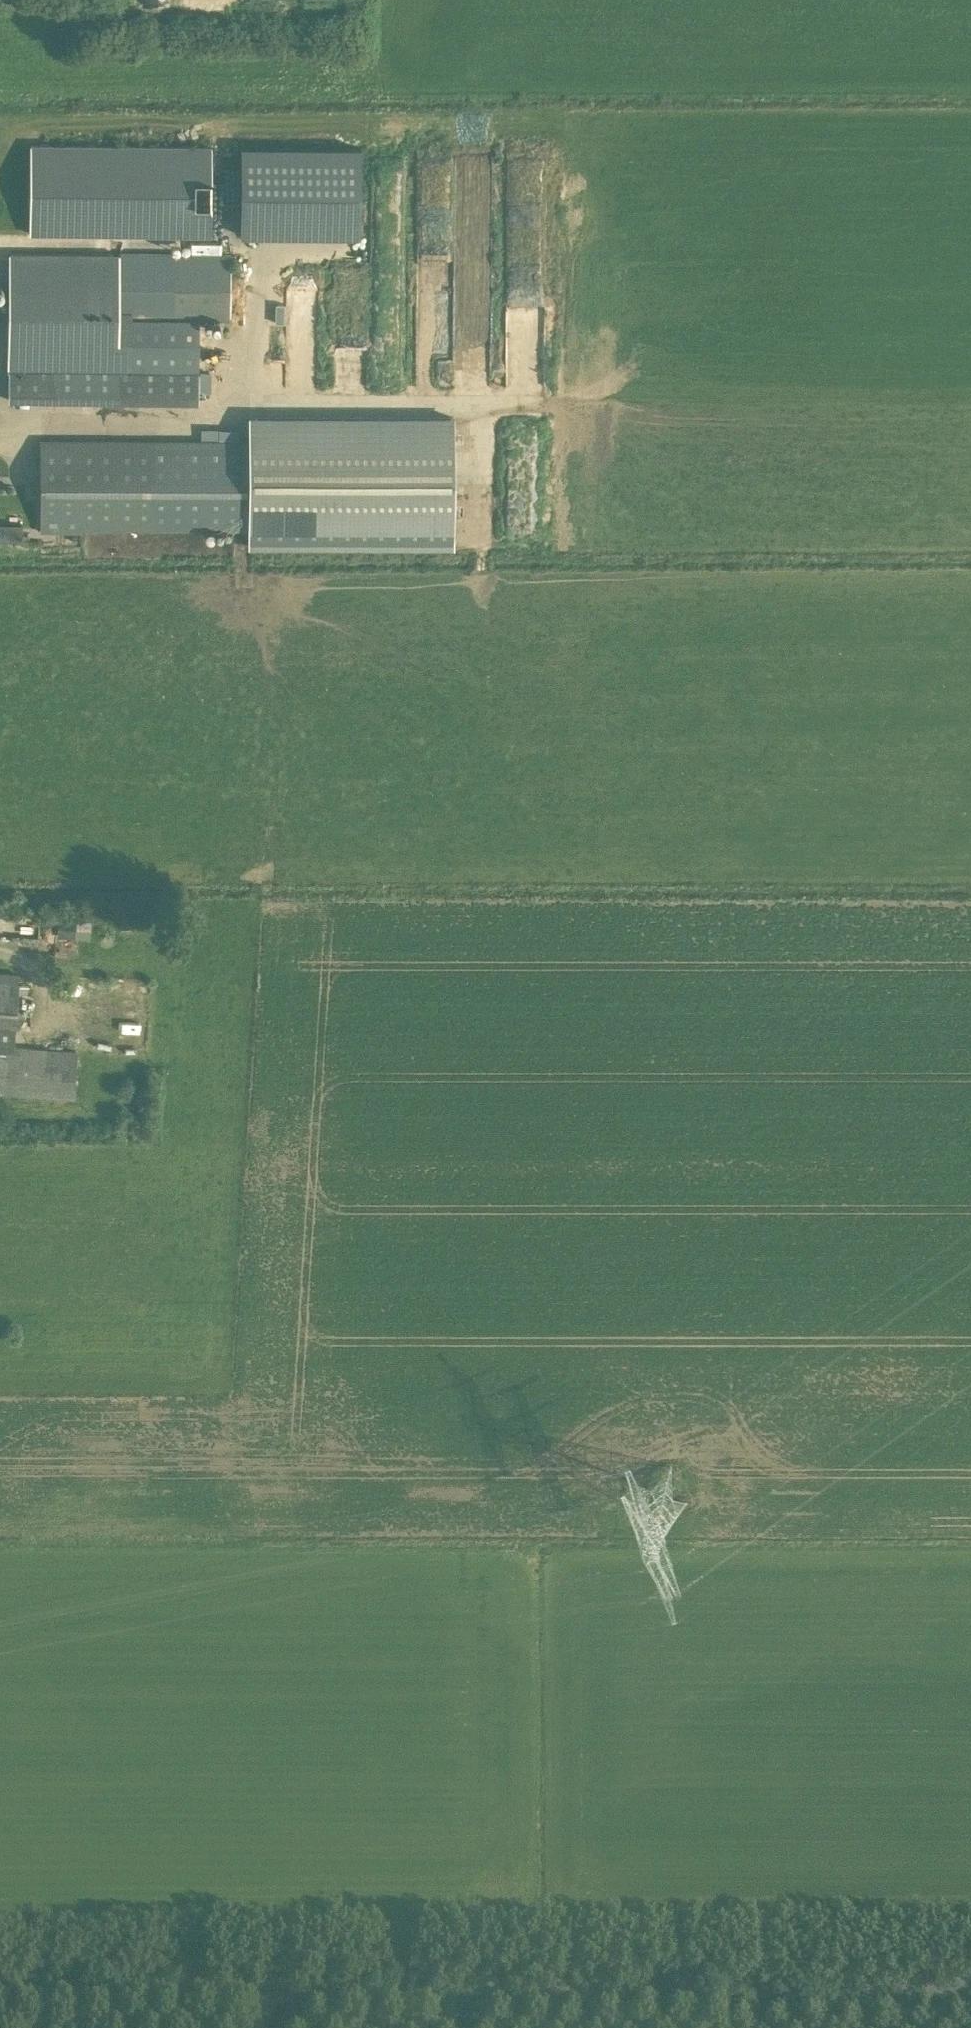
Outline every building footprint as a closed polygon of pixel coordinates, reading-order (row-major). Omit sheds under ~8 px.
[(242,232),(363,233),(364,143),(243,142),(242,232)] [(30,233),(210,235),(211,146),(31,144),(30,233)] [(230,319),(231,255),(9,253),(9,296),(0,296),(0,317),(9,317),(8,399),(198,401),(199,369),(153,368),(153,318),(230,319)] [(240,438),(38,438),(38,530),(80,530),(80,528),(240,528),(240,438)] [(91,916),(58,915),(57,935),(90,936),(91,916)] [(76,1050),(11,1046),(17,973),(0,972),(0,1091),(73,1096),(76,1050)]
